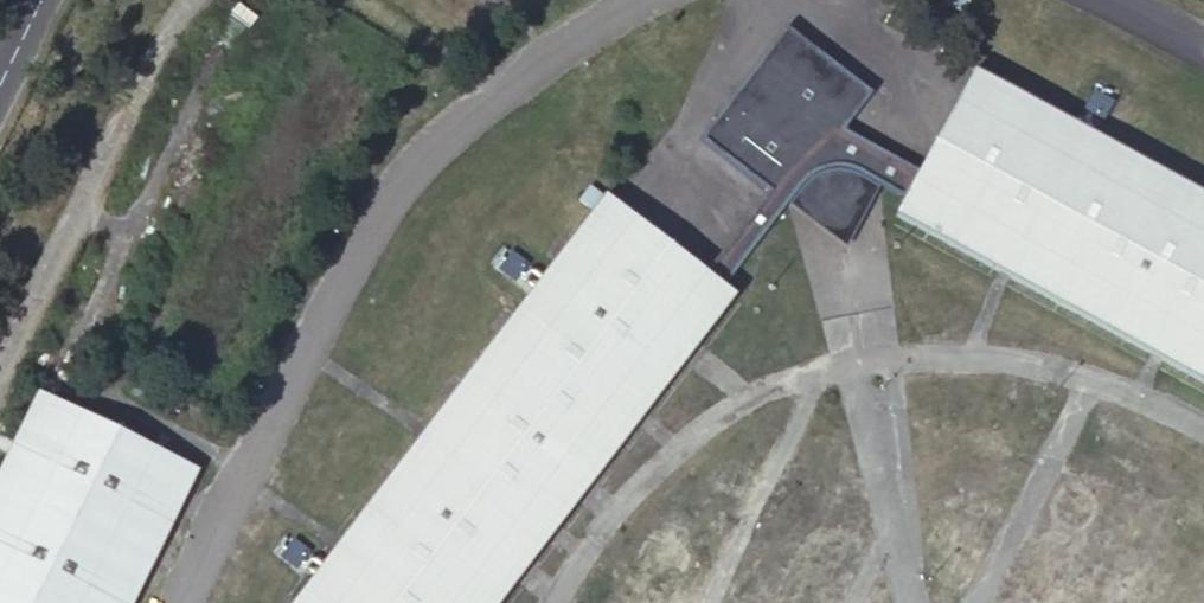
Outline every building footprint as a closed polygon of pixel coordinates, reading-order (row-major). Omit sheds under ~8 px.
[(767,194),(704,276),(722,290),(786,205),(845,250),(880,186),(906,201),(920,174),(840,133),(868,96),(784,32),(699,142),(767,194)] [(974,72),(920,174),(906,201),(897,216),(1203,382),(1203,197),(974,72)] [(733,298),(722,290),(704,276),(603,198),(294,602),(500,602),(733,298)] [(199,472),(38,393),(0,471),(0,602),(135,602),(199,472)]
